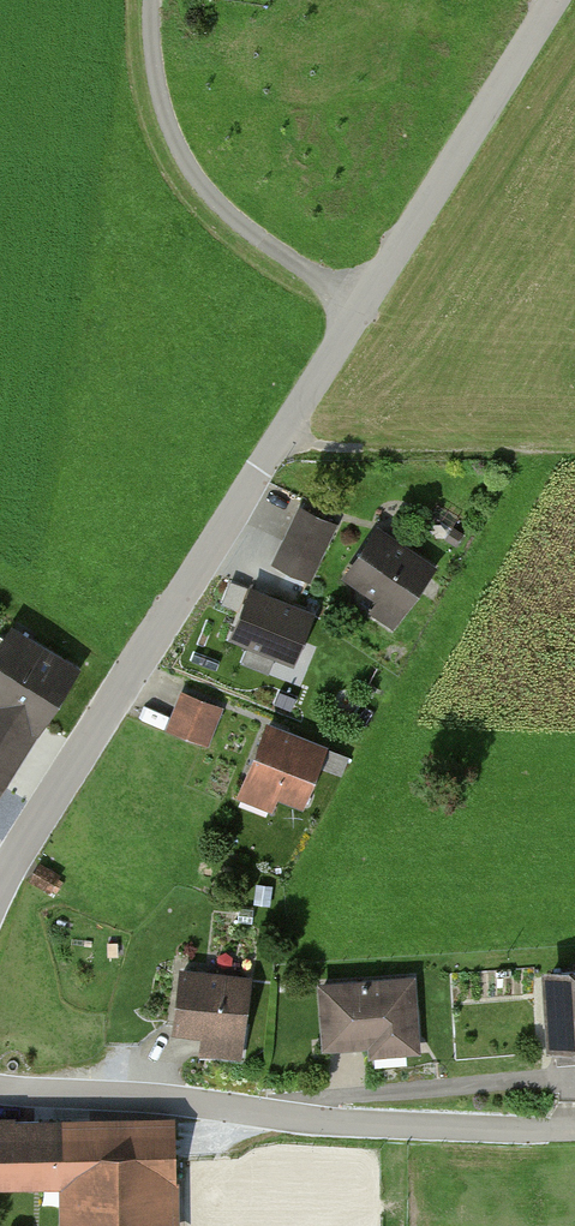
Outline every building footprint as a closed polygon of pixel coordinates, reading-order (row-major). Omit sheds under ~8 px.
[(334,526),(301,509),(285,541),(318,557),(334,526)] [(378,532),(348,575),(375,593),(384,599),(401,611),(431,568),(378,532)] [(280,581),(301,592),(318,557),(285,541),(275,561),(287,567),(280,581)] [(251,588),(232,636),(293,661),(313,613),(251,588)] [(42,728),(82,662),(9,619),(0,635),(0,703),(42,728)] [(218,707),(185,695),(178,713),(212,725),(218,707)] [(8,785),(42,728),(0,703),(0,780),(8,785)] [(212,725),(178,713),(171,732),(205,744),(212,725)] [(248,778),(271,787),(286,793),(304,800),(324,751),(267,729),(248,778)] [(33,878),(50,888),(57,877),(40,867),(33,878)] [(550,1040),(574,1039),(574,960),(545,962),(550,1040)] [(255,972),(184,962),(175,1027),(204,1031),(201,1048),(243,1055),(255,972)] [(418,969),(321,975),(326,1043),(371,1040),(371,1049),(423,1045),(418,969)] [(0,1127),(0,1187),(63,1184),(64,1225),(173,1225),(169,1121),(0,1127)]
